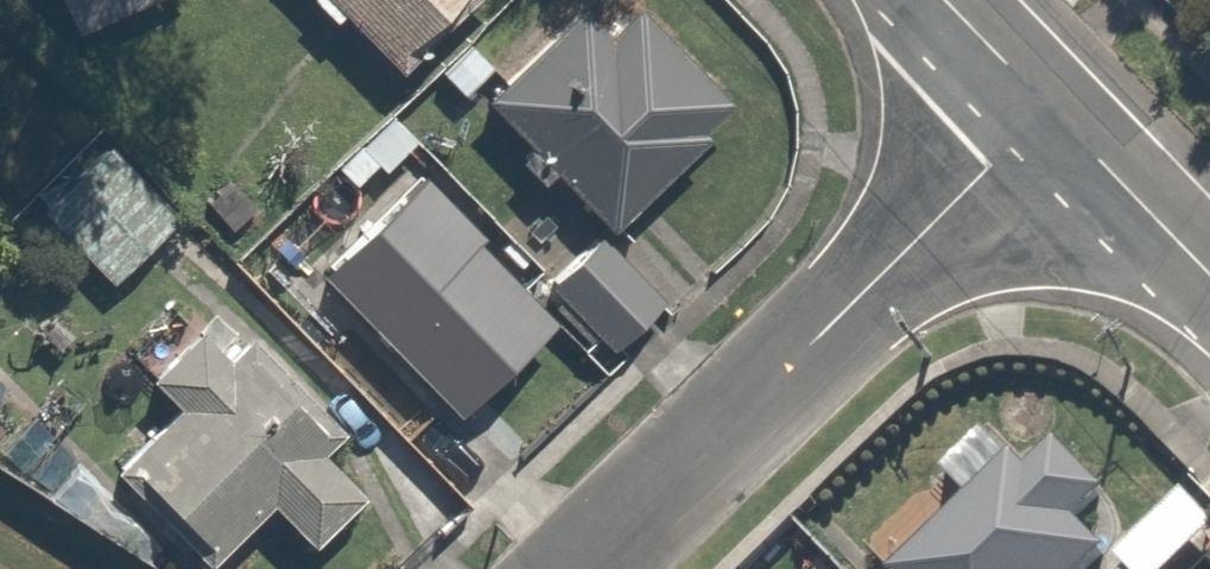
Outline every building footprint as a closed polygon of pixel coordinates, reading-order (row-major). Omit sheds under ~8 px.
[(69,35),(156,0),(55,0),(69,35)] [(410,60),(462,0),(341,0),(410,60)] [(719,100),(631,18),(604,48),(561,8),(467,110),(599,231),(719,100)] [(174,210),(97,138),(21,219),(98,292),(174,210)] [(564,325),(412,170),(303,277),(454,432),(564,325)] [(593,235),(563,269),(633,332),(663,298),(593,235)] [(218,376),(169,315),(120,355),(176,424),(117,472),(194,567),(254,519),(282,553),(343,504),(308,461),(322,450),(244,355),(218,376)] [(1035,439),(912,568),(1082,568),(1103,547),(1080,525),(1114,490),(1047,427),(1035,439)] [(1190,497),(1115,563),(1120,568),(1189,568),(1209,550),(1209,520),(1190,497)]
